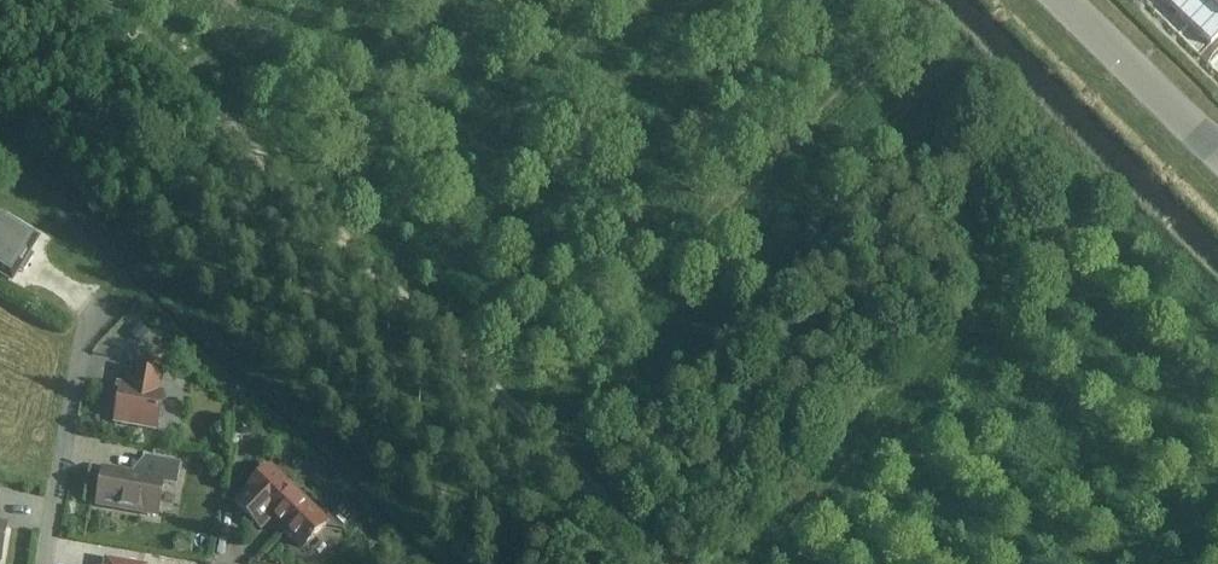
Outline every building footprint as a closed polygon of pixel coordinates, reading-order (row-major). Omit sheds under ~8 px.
[(19,229),(21,225),(7,217),(5,220),(0,217),(0,272),(12,280),(19,267),(24,271),(32,257),(27,254),(36,239),(19,229)] [(115,423),(156,430),(163,392),(159,391),(162,375),(132,370),(130,386),(122,384),(115,423)] [(103,470),(97,503),(158,514),(160,514),(166,483),(174,484),(177,485),(180,464),(149,458),(146,477),(103,470)] [(271,469),(237,503),(261,527),(271,516),(302,547),(326,523),(271,469)] [(339,524),(358,515),(350,498),(331,507),(339,524)] [(191,540),(178,540),(177,551),(191,551),(191,540)]
